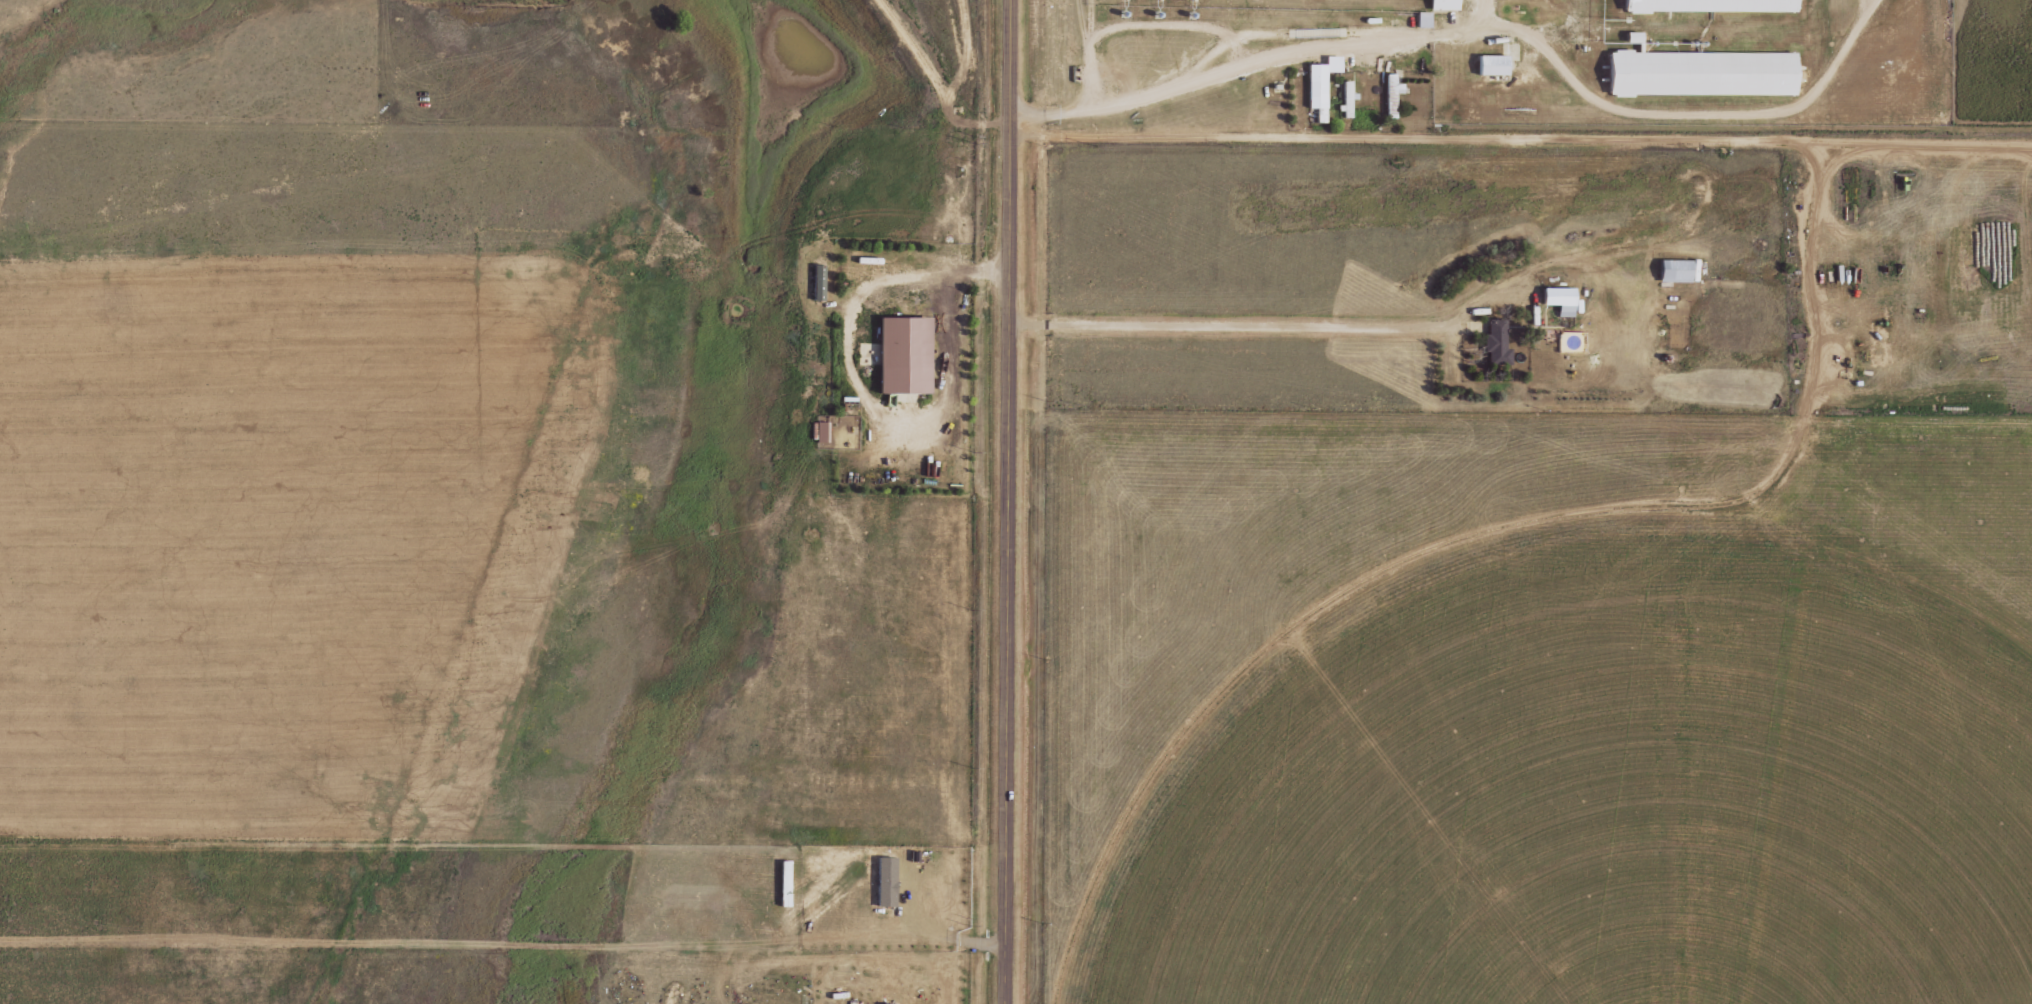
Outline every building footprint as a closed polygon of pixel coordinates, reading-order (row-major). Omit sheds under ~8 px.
[(1461,0),(1430,0),(1430,10),(1461,11),(1461,0)] [(1619,13),(1619,0),(1793,0),(1793,14),(1619,13)] [(1430,12),(1416,12),(1416,27),(1429,27),(1430,12)] [(1791,98),(1604,99),(1604,52),(1791,50),(1791,98)] [(1507,75),(1478,75),(1478,54),(1507,54),(1507,75)] [(1305,63),(1327,63),(1328,122),(1317,123),(1317,110),(1306,110),(1305,63)] [(1394,83),(1394,74),(1386,74),(1386,117),(1394,117),(1394,93),(1404,93),(1404,86),(1394,83)] [(1337,113),(1343,113),(1343,119),(1353,119),(1353,100),(1359,100),(1359,94),(1351,94),(1351,83),(1343,83),(1343,103),(1337,103),(1337,113)] [(1655,283),(1656,259),(1688,260),(1688,284),(1655,283)] [(1537,287),(1571,287),(1571,319),(1555,319),(1555,309),(1537,309),(1537,287)] [(876,317),(928,317),(927,397),(875,397),(876,317)] [(1508,369),(1508,352),(1502,350),(1503,320),(1484,320),(1484,337),(1480,336),(1480,353),(1485,354),(1485,368),(1508,369)] [(826,442),(827,423),(816,422),(815,442),(826,442)] [(899,857),(881,857),(880,905),(898,906),(899,857)]
